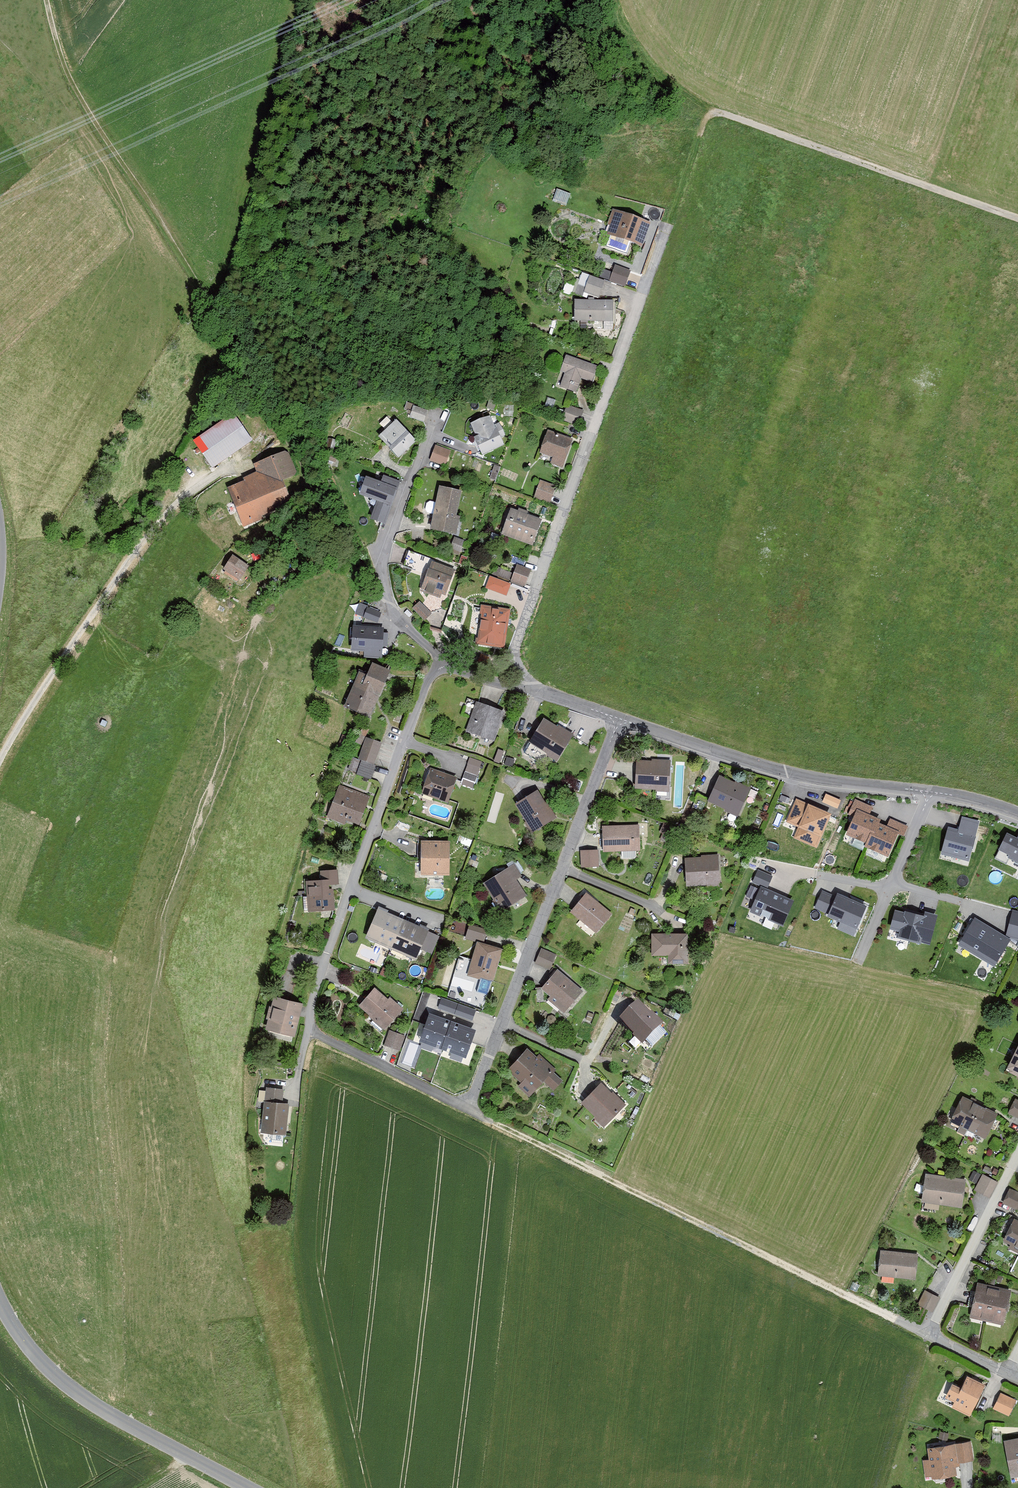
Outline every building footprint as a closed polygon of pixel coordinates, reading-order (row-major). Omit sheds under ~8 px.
[(555,199),(567,202),(569,192),(558,190),(555,199)] [(653,226),(613,213),(604,238),(644,252),(653,226)] [(640,276),(616,267),(612,279),(635,288),(640,276)] [(604,284),(589,280),(585,293),(600,298),(604,284)] [(612,301),(575,302),(576,325),(612,324),(612,301)] [(598,365),(566,353),(560,370),(565,371),(560,385),(575,391),(581,376),(592,380),(598,365)] [(428,408),(413,403),(409,416),(424,421),(428,408)] [(583,410),(567,404),(561,419),(578,425),(583,410)] [(234,412),(195,438),(213,465),(252,439),(234,412)] [(491,412),(470,420),(476,434),(474,435),(482,453),(504,443),(501,436),(506,434),(500,420),(495,421),(491,412)] [(396,418),(379,434),(400,455),(416,439),(396,418)] [(573,437),(547,428),(539,451),(552,456),(550,462),(562,467),(573,437)] [(450,449),(436,444),(430,461),(444,465),(450,449)] [(258,475),(228,485),(241,522),(263,514),(261,507),(290,497),(284,478),(297,474),(288,450),(253,463),(258,475)] [(399,486),(366,474),(359,492),(377,498),(370,517),(385,523),(399,486)] [(556,485),(540,480),(536,495),(551,500),(556,485)] [(459,487),(440,483),(432,526),(459,531),(462,515),(454,514),(459,487)] [(541,517),(510,506),(501,533),(532,544),(541,517)] [(451,537),(450,552),(460,553),(462,538),(451,537)] [(455,568),(431,559),(420,589),(440,596),(441,593),(445,594),(455,568)] [(247,569),(233,560),(224,573),(238,582),(247,569)] [(531,568),(517,563),(510,581),(524,586),(531,568)] [(511,583),(490,575),(485,586),(506,594),(511,583)] [(419,600),(412,607),(424,619),(431,613),(419,600)] [(358,603),(355,614),(378,621),(381,611),(358,603)] [(510,607),(481,603),(475,642),(504,647),(510,607)] [(384,626),(353,624),(351,648),(382,650),(384,626)] [(370,716),(391,668),(372,660),(367,672),(360,669),(344,705),(370,716)] [(505,712),(475,701),(464,731),(494,742),(505,712)] [(543,716),(527,740),(556,759),(572,735),(543,716)] [(382,741),(365,736),(358,757),(374,763),(382,741)] [(474,786),(482,760),(470,756),(461,782),(474,786)] [(669,759),(636,758),(636,787),(669,788),(669,759)] [(456,776),(431,767),(422,793),(448,801),(456,776)] [(750,788),(719,775),(709,798),(740,812),(750,788)] [(369,797),(338,786),(328,816),(359,826),(369,797)] [(538,790),(516,802),(533,830),(554,817),(538,790)] [(822,801),(837,806),(839,798),(825,793),(822,801)] [(831,812),(796,798),(786,821),(798,826),(794,837),(817,848),(831,812)] [(881,818),(857,808),(847,833),(866,841),(864,845),(889,855),(899,830),(880,822),(881,818)] [(960,832),(947,828),(941,853),(969,861),(979,823),(964,819),(960,832)] [(639,823),(602,824),(603,850),(640,850),(639,823)] [(1007,830),(999,847),(1009,852),(1007,856),(1017,861),(1017,833),(1017,835),(1007,830)] [(449,840),(421,840),(421,874),(449,874),(449,840)] [(580,848),(580,866),(599,866),(599,848),(580,848)] [(718,854),(685,856),(687,886),(720,884),(718,854)] [(512,866),(482,882),(498,911),(527,895),(512,866)] [(759,867),(752,880),(767,887),(773,875),(759,867)] [(338,868),(325,869),(326,879),(308,880),(310,910),(330,909),(328,883),(339,883),(338,868)] [(793,899),(760,885),(749,910),(782,925),(793,899)] [(834,895),(822,890),(814,908),(857,928),(868,904),(837,890),(834,895)] [(586,892),(570,910),(594,931),(610,913),(586,892)] [(924,914),(894,907),(890,927),(898,929),(896,936),(930,944),(938,913),(925,910),(924,914)] [(430,929),(378,908),(366,939),(417,960),(430,929)] [(1010,938),(974,916),(957,943),(994,965),(1010,938)] [(484,940),(485,927),(466,926),(465,938),(484,940)] [(688,932),(651,932),(651,954),(668,954),(668,963),(688,963),(688,932)] [(503,947),(476,940),(467,975),(493,982),(503,947)] [(541,946),(535,962),(550,968),(556,953),(541,946)] [(558,967),(538,989),(563,1011),(582,990),(558,967)] [(374,988),(360,1004),(385,1025),(399,1009),(374,988)] [(302,1003),(274,997),(267,1031),(294,1037),(302,1003)] [(473,1017),(475,1006),(439,998),(437,1008),(473,1017)] [(640,1001),(620,1020),(641,1042),(661,1024),(640,1001)] [(429,1012),(419,1040),(466,1057),(476,1028),(429,1012)] [(386,1030),(384,1045),(401,1048),(404,1033),(386,1030)] [(527,1046),(508,1067),(534,1091),(553,1070),(527,1046)] [(1006,1070),(1017,1076),(1017,1046),(1006,1070)] [(602,1082),(581,1101),(604,1125),(624,1105),(602,1082)] [(283,1087),(266,1086),(263,1134),(287,1135),(289,1103),(282,1102),(283,1087)] [(966,1131),(979,1105),(961,1096),(949,1122),(966,1131)] [(1007,1111),(1017,1117),(1017,1099),(1014,1097),(1007,1111)] [(984,1140),(997,1114),(979,1105),(966,1131),(984,1140)] [(981,1173),(975,1189),(991,1196),(998,1179),(981,1173)] [(964,1178),(925,1174),(922,1201),(961,1205),(964,1178)] [(1017,1209),(1017,1190),(1009,1186),(1002,1203),(1017,1209)] [(1017,1249),(1017,1222),(1011,1218),(1003,1234),(1010,1238),(1007,1244),(1017,1249)] [(918,1254),(880,1250),(878,1275),(915,1278),(918,1254)] [(991,1305),(995,1287),(979,1283),(970,1317),(987,1321),(991,1305)] [(1013,1292),(995,1287),(991,1305),(987,1321),(1004,1325),(1013,1292)] [(918,1304),(933,1310),(940,1296),(924,1289),(918,1304)] [(962,1387),(953,1383),(945,1398),(955,1403),(952,1408),(970,1417),(986,1386),(967,1377),(962,1387)] [(1010,1415),(1017,1398),(999,1390),(992,1407),(1010,1415)] [(951,1434),(940,1433),(939,1442),(949,1444),(951,1434)] [(1003,1440),(1009,1475),(1017,1474),(1017,1437),(1003,1440)] [(930,1462),(923,1462),(925,1480),(959,1476),(955,1447),(929,1450),(930,1462)]
